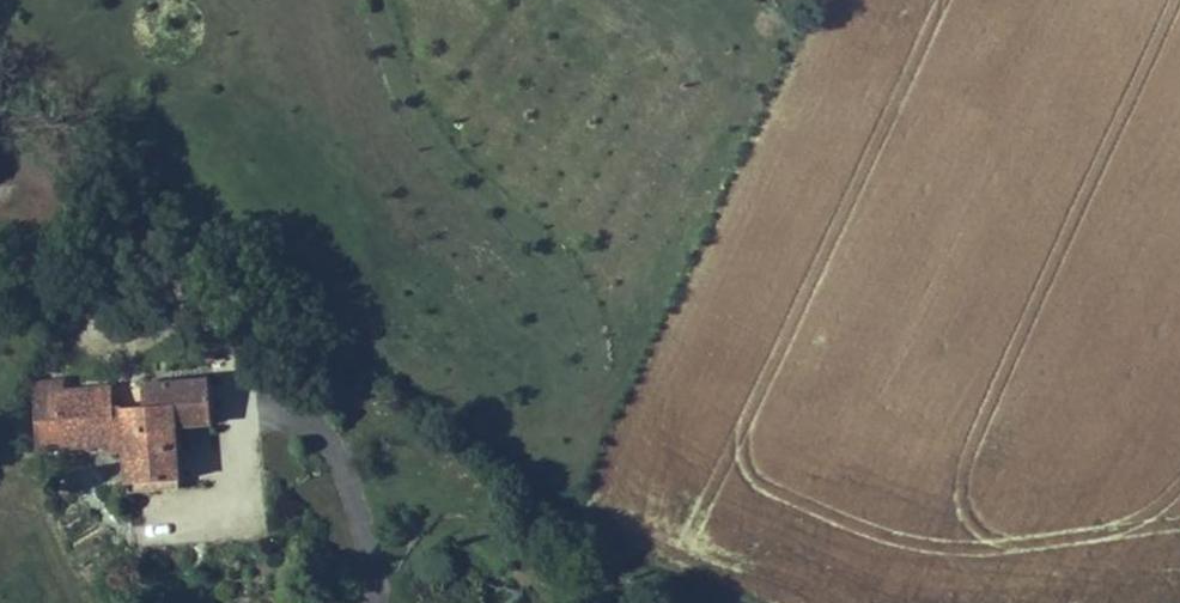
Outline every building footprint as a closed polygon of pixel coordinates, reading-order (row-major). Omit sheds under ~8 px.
[(101,429),(154,421),(162,476),(222,468),(214,412),(248,407),(242,362),(177,371),(180,391),(150,396),(147,376),(95,383),(101,429)]
